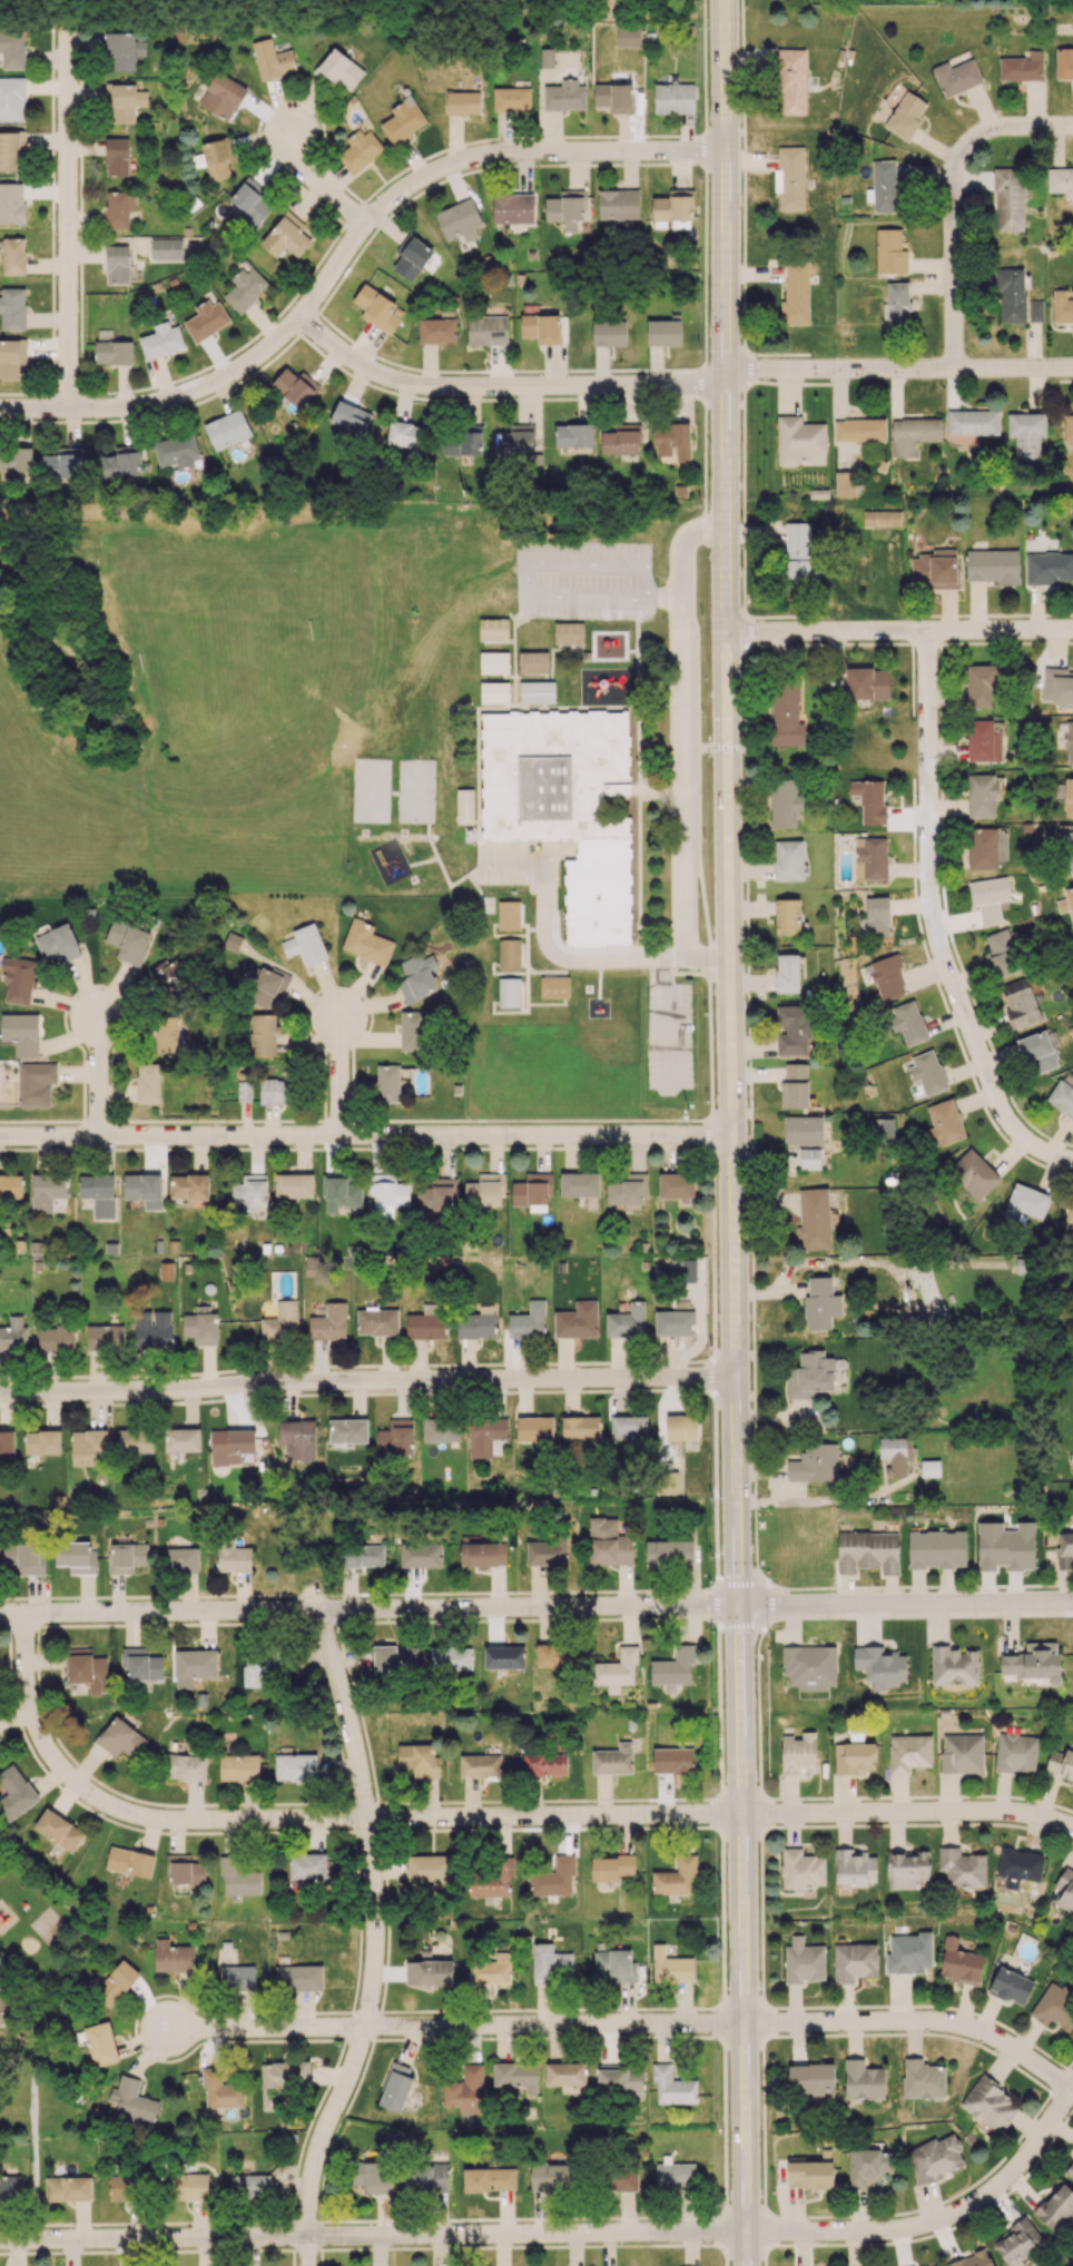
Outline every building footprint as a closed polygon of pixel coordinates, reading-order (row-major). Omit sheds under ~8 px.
[(640,47),(641,26),(617,25),(616,46),(640,47)] [(2,53),(0,53),(0,32),(24,32),(24,46),(26,47),(26,70),(2,70),(2,53)] [(145,42),(134,41),(134,33),(107,32),(106,70),(135,71),(135,55),(145,55),(145,42)] [(251,43),(261,81),(297,72),(292,49),(275,54),(271,38),(251,43)] [(349,92),(365,71),(333,47),(317,67),(349,92)] [(1056,48),(1055,79),(1072,80),(1072,48),(1056,48)] [(553,49),(542,49),(543,68),(553,68),(553,49)] [(805,114),(806,49),(780,49),(779,114),(805,114)] [(1043,80),(1042,50),(1029,50),(1029,58),(998,58),(999,80),(1043,80)] [(949,66),(948,62),(932,66),(942,97),(982,84),(974,58),(949,66)] [(225,119),(231,106),(237,109),(248,88),(215,71),(198,106),(225,119)] [(25,120),(24,77),(0,78),(0,121),(25,120)] [(561,81),(561,85),(543,86),(544,110),(586,109),(585,81),(561,81)] [(135,122),(135,107),(148,106),(147,91),(138,91),(138,83),(109,84),(110,123),(135,122)] [(594,107),(609,106),(609,113),(632,113),(632,84),(594,84),(594,107)] [(654,113),(694,113),(694,84),(654,84),(654,113)] [(530,87),(493,87),(493,110),(530,111),(530,87)] [(908,140),(928,102),(904,90),(885,128),(908,140)] [(446,114),(480,114),(480,91),(445,92),(446,114)] [(427,124),(411,95),(390,108),(394,115),(380,124),(391,144),(427,124)] [(338,155),(349,173),(384,152),(369,126),(346,140),(350,147),(338,155)] [(210,181),(232,175),(228,158),(233,157),(228,136),(200,143),(210,181)] [(105,176),(128,176),(129,138),(106,138),(105,176)] [(804,146),(778,147),(778,170),(774,170),(774,191),(779,191),(779,211),(805,211),(804,146)] [(872,160),(872,189),(866,189),(866,201),(873,201),(873,212),(897,212),(896,160),(872,160)] [(996,231),(1023,231),(1022,167),(994,168),(996,231)] [(1047,192),(1065,192),(1065,199),(1072,199),(1072,169),(1047,169),(1047,192)] [(246,179),(229,198),(245,213),(241,218),(254,229),(275,205),(246,179)] [(0,183),(0,223),(23,224),(24,183),(0,183)] [(598,219),(638,219),(638,189),(598,190),(598,219)] [(652,197),(652,221),(692,220),(692,189),(669,189),(669,197),(652,197)] [(585,190),(560,190),(560,198),(545,198),(545,220),(585,220),(585,190)] [(129,210),(134,211),(135,192),(106,191),(105,228),(128,229),(129,210)] [(534,224),(534,194),(493,193),(492,223),(534,224)] [(445,241),(462,234),(465,242),(479,236),(475,227),(482,224),(472,198),(434,213),(445,241)] [(259,244),(277,258),(285,248),(298,258),(312,240),(300,231),(305,226),(286,211),(259,244)] [(901,229),(876,229),(876,273),(907,273),(907,250),(901,250),(901,229)] [(397,252),(401,255),(392,268),(411,282),(433,251),(410,234),(397,252)] [(25,274),(25,237),(2,238),(2,274),(25,274)] [(186,260),(185,238),(150,239),(151,261),(186,260)] [(129,283),(128,246),(105,246),(106,283),(129,283)] [(809,325),(808,260),(785,260),(786,300),(780,300),(780,325),(809,325)] [(270,284),(246,262),(230,279),(235,284),(222,297),(241,315),(270,284)] [(1023,268),(995,269),(995,290),(1000,289),(1001,323),(1027,323),(1027,321),(1043,321),(1043,300),(1024,301),(1023,268)] [(908,283),(886,282),(886,297),(884,297),(884,323),(908,323),(908,283)] [(352,302),(364,309),(360,317),(391,334),(405,307),(362,285),(352,302)] [(25,288),(1,288),(1,296),(0,296),(0,312),(1,312),(1,329),(25,330),(25,288)] [(1072,323),(1072,299),(1067,299),(1066,289),(1052,289),(1053,323),(1072,323)] [(183,322),(194,342),(231,323),(217,297),(195,309),(198,314),(183,322)] [(536,345),(560,344),(559,314),(520,315),(521,337),(536,337),(536,345)] [(507,315),(467,315),(468,345),(507,345),(507,315)] [(419,344),(456,343),(455,318),(419,318),(419,344)] [(680,320),(647,321),(647,346),(680,345),(680,320)] [(154,333),(139,337),(144,360),(184,350),(179,325),(170,327),(168,321),(152,325),(154,333)] [(626,321),(593,321),(592,345),(626,346),(626,321)] [(0,339),(0,378),(21,378),(21,364),(26,364),(26,339),(0,339)] [(94,364),(132,364),(132,341),(95,341),(94,364)] [(286,398),(281,403),(295,416),(320,387),(302,371),(297,377),(286,367),(270,384),(286,398)] [(361,436),(371,414),(339,400),(329,422),(361,436)] [(252,435),(240,408),(203,424),(215,451),(252,435)] [(947,434),(999,435),(999,411),(947,410),(947,434)] [(1045,413),(1007,414),(1007,437),(1014,437),(1015,462),(1040,461),(1039,436),(1045,436),(1045,413)] [(1064,416),(1064,442),(1072,442),(1072,416),(1064,416)] [(834,419),(834,441),(885,441),(885,419),(834,419)] [(941,419),(892,419),(891,456),(917,457),(917,441),(941,441),(941,419)] [(422,425),(389,421),(387,444),(420,447),(422,425)] [(600,431),(601,455),(640,454),(639,423),(618,424),(618,431),(600,431)] [(674,462),(689,462),(690,424),(653,423),(653,455),(674,456),(674,462)] [(592,424),(555,425),(556,453),(593,452),(592,424)] [(495,454),(534,454),(534,425),(511,425),(511,432),(495,432),(495,454)] [(443,455),(481,455),(481,431),(443,431),(443,455)] [(200,463),(194,433),(153,441),(158,466),(177,463),(178,468),(200,463)] [(140,475),(139,445),(118,446),(118,455),(101,455),(101,476),(140,475)] [(0,447),(0,478),(31,478),(32,448),(0,447)] [(57,447),(57,455),(42,455),(41,477),(81,478),(81,447),(57,447)] [(855,497),(855,473),(835,473),(835,497),(855,497)] [(863,526),(900,527),(900,511),(863,510),(863,526)] [(809,523),(785,522),(785,558),(809,558),(809,523)] [(1018,549),(965,550),(966,581),(996,581),(996,585),(1019,585),(1018,549)] [(958,589),(957,550),(919,551),(919,557),(910,558),(910,583),(929,583),(929,589),(958,589)] [(1060,584),(1060,581),(1072,581),(1072,553),(1025,552),(1025,584),(1060,584)] [(815,561),(784,559),(783,584),(814,585),(815,561)] [(479,621),(479,643),(509,642),(508,621),(479,621)] [(553,625),(553,649),(584,649),(584,625),(553,625)] [(519,653),(519,674),(548,674),(548,652),(519,653)] [(480,654),(480,674),(509,674),(508,654),(480,654)] [(968,707),(995,707),(995,665),(967,665),(968,707)] [(846,667),(846,699),(890,699),(890,669),(873,669),(873,667),(846,667)] [(1043,670),(1042,698),(1051,698),(1051,704),(1072,705),(1072,671),(1043,670)] [(772,745),(804,745),(804,712),(798,712),(798,678),(772,679),(772,745)] [(519,682),(519,705),(554,705),(554,682),(519,682)] [(480,683),(480,706),(510,705),(509,683),(480,683)] [(479,711),(631,711),(631,798),(600,798),(600,820),(629,820),(629,922),(562,922),(562,863),(580,863),(580,841),(479,841),(479,711)] [(992,719),(967,720),(968,762),(1002,761),(1001,733),(993,733),(992,719)] [(1072,764),(1072,721),(1057,721),(1057,734),(1065,734),(1065,764),(1072,764)] [(968,817),(996,817),(996,774),(968,775),(968,817)] [(1064,778),(1064,816),(1072,816),(1072,778),(1064,778)] [(796,828),(796,810),(802,810),(802,795),(796,795),(797,779),(771,779),(770,827),(796,828)] [(884,824),(884,781),(849,781),(849,795),(861,795),(861,825),(884,824)] [(455,790),(456,826),(473,826),(473,790),(455,790)] [(1069,825),(1069,831),(1057,832),(1057,850),(1066,850),(1067,871),(1072,871),(1072,825),(1069,825)] [(968,869),(997,869),(997,860),(1006,860),(1007,828),(969,827),(968,869)] [(887,879),(886,838),(862,838),(862,846),(855,846),(855,862),(862,862),(863,880),(887,879)] [(803,840),(774,841),(774,881),(803,880),(803,840)] [(968,882),(972,906),(978,905),(981,925),(1001,922),(998,902),(1010,900),(1006,876),(968,882)] [(1072,927),(1072,886),(1063,888),(1065,898),(1056,900),(1059,913),(1069,910),(1072,927)] [(889,936),(888,897),(865,898),(866,918),(859,918),(860,936),(889,936)] [(800,898),(775,899),(776,935),(801,934),(800,898)] [(496,903),(498,933),(520,933),(519,903),(496,903)] [(105,941),(119,947),(115,957),(139,967),(152,932),(113,918),(105,941)] [(394,941),(371,934),(374,925),(351,918),(341,951),(386,965),(394,941)] [(291,930),(294,937),(280,942),(286,957),(301,952),(306,966),(327,958),(314,922),(291,930)] [(34,935),(42,961),(57,956),(59,963),(80,956),(70,924),(34,935)] [(985,933),(994,977),(1020,972),(1011,928),(985,933)] [(498,940),(498,971),(520,971),(520,940),(498,940)] [(400,963),(405,979),(397,982),(404,1003),(438,991),(431,969),(443,965),(438,950),(400,963)] [(868,963),(881,999),(904,991),(898,973),(903,971),(897,953),(868,963)] [(799,992),(799,954),(776,955),(776,992),(799,992)] [(4,1001),(28,1006),(37,962),(3,955),(0,970),(5,971),(3,982),(8,983),(4,1001)] [(183,983),(174,962),(150,973),(159,993),(183,983)] [(263,965),(248,1001),(267,1009),(272,996),(281,1000),(290,977),(263,965)] [(1013,1029),(1041,1020),(1026,975),(998,984),(1013,1029)] [(539,977),(540,998),(569,998),(568,977),(539,977)] [(498,978),(498,1008),(520,1007),(520,978),(498,978)] [(887,1007),(893,1032),(901,1031),(905,1046),(927,1040),(917,1000),(887,1007)] [(776,1006),(776,1026),(785,1026),(785,1033),(776,1033),(776,1055),(810,1054),(809,1006),(776,1006)] [(427,1011),(400,1011),(400,1050),(428,1050),(427,1011)] [(38,1014),(0,1014),(1,1041),(14,1041),(14,1058),(38,1057),(38,1014)] [(251,1054),(277,1054),(277,1024),(275,1024),(275,1014),(251,1015),(251,1054)] [(157,1042),(179,1042),(178,1016),(156,1017),(157,1042)] [(1018,1039),(1030,1075),(1058,1066),(1047,1029),(1018,1039)] [(924,1095),(946,1089),(935,1049),(910,1056),(913,1065),(907,1067),(911,1082),(920,1080),(924,1095)] [(50,1083),(57,1083),(57,1063),(18,1063),(17,1106),(50,1107),(50,1083)] [(136,1103),(160,1104),(160,1063),(137,1063),(136,1103)] [(807,1063),(785,1064),(785,1108),(808,1107),(807,1063)] [(400,1065),(377,1065),(376,1102),(399,1102),(400,1065)] [(260,1104),(290,1103),(289,1078),(260,1079),(260,1104)] [(1057,1080),(1045,1102),(1072,1117),(1072,1089),(1057,1080)] [(238,1101),(251,1101),(251,1081),(237,1081),(238,1101)] [(926,1106),(932,1127),(923,1130),(927,1145),(938,1141),(940,1146),(966,1138),(953,1097),(926,1106)] [(785,1144),(822,1145),(823,1116),(785,1116),(785,1144)] [(893,1118),(873,1118),(873,1140),(893,1140),(893,1118)] [(947,1171),(979,1200),(1001,1177),(969,1147),(947,1171)] [(800,1169),(820,1169),(820,1149),(800,1149),(800,1169)] [(503,1204),(503,1174),(478,1173),(478,1182),(465,1182),(464,1204),(503,1204)] [(551,1173),(525,1173),(525,1182),(511,1182),(511,1206),(537,1206),(537,1210),(546,1210),(546,1197),(551,1197),(551,1173)] [(560,1196),(598,1197),(599,1173),(560,1173),(560,1196)] [(646,1204),(645,1173),(622,1173),(622,1180),(606,1181),(606,1205),(646,1204)] [(694,1199),(694,1174),(659,1173),(658,1198),(694,1199)] [(22,1175),(0,1174),(0,1198),(22,1198),(22,1175)] [(78,1198),(93,1197),(93,1218),(115,1218),(114,1174),(78,1175),(78,1198)] [(124,1199),(144,1199),(144,1209),(162,1209),(161,1174),(123,1174),(124,1199)] [(208,1175),(170,1174),(169,1198),(188,1198),(188,1206),(208,1207),(208,1175)] [(231,1184),(231,1205),(240,1206),(240,1212),(250,1212),(250,1206),(266,1207),(266,1175),(242,1174),(242,1184),(231,1184)] [(275,1198),(314,1197),(313,1174),(275,1174),(275,1198)] [(409,1206),(409,1183),(396,1183),(395,1174),(372,1174),(374,1205),(375,1205),(376,1217),(393,1216),(392,1207),(409,1206)] [(32,1214),(52,1213),(52,1198),(67,1198),(66,1175),(32,1176),(32,1214)] [(325,1214),(343,1214),(344,1206),(361,1206),(362,1184),(347,1183),(347,1177),(326,1176),(325,1214)] [(457,1178),(431,1179),(431,1187),(416,1187),(417,1211),(458,1210),(457,1178)] [(1042,1220),(1051,1195),(1014,1182),(1002,1214),(1015,1219),(1018,1211),(1042,1220)] [(802,1249),(831,1248),(828,1188),(798,1189),(800,1227),(796,1227),(797,1239),(801,1239),(802,1249)] [(1064,1199),(1064,1223),(1072,1223),(1072,1199),(1064,1199)] [(695,1259),(670,1260),(671,1283),(696,1282),(695,1259)] [(841,1294),(833,1294),(832,1276),(808,1277),(808,1295),(804,1295),(805,1330),(831,1329),(831,1316),(842,1315),(841,1294)] [(297,1300),(276,1301),(276,1318),(260,1318),(260,1341),(298,1340),(297,1300)] [(508,1314),(508,1338),(544,1337),(544,1300),(528,1300),(528,1314),(508,1314)] [(554,1311),(554,1337),(597,1337),(597,1300),(574,1300),(574,1311),(554,1311)] [(605,1313),(606,1337),(645,1336),(644,1300),(629,1301),(630,1313),(605,1313)] [(346,1302),(315,1303),(316,1316),(309,1316),(309,1339),(346,1338),(346,1302)] [(405,1314),(406,1339),(446,1338),(446,1303),(423,1304),(423,1314),(405,1314)] [(457,1338),(494,1339),(495,1305),(479,1305),(479,1314),(457,1313),(457,1338)] [(356,1310),(357,1335),(398,1334),(397,1309),(356,1310)] [(655,1336),(695,1335),(694,1310),(654,1311),(655,1336)] [(135,1349),(173,1348),(172,1311),(134,1311),(135,1349)] [(182,1314),(182,1337),(193,1337),(193,1345),(218,1344),(217,1313),(182,1314)] [(0,1327),(0,1351),(27,1351),(27,1325),(22,1325),(22,1315),(9,1316),(9,1327),(0,1327)] [(86,1325),(86,1350),(124,1349),(123,1325),(86,1325)] [(38,1326),(38,1350),(74,1351),(74,1326),(38,1326)] [(787,1398),(811,1398),(811,1391),(834,1391),(833,1357),(824,1357),(824,1351),(799,1351),(799,1367),(787,1367),(787,1398)] [(697,1439),(697,1415),(665,1415),(666,1440),(697,1439)] [(553,1416),(516,1417),(517,1442),(553,1441),(553,1416)] [(562,1440),(600,1439),(599,1416),(561,1417),(562,1440)] [(646,1416),(610,1416),(610,1440),(646,1440),(646,1416)] [(412,1453),(413,1418),(389,1418),(388,1429),(376,1429),(376,1452),(412,1453)] [(423,1441),(459,1442),(459,1418),(424,1418),(423,1441)] [(506,1418),(469,1419),(470,1458),(492,1457),(491,1439),(507,1439),(506,1418)] [(367,1419),(329,1419),(329,1445),(367,1445),(367,1419)] [(313,1420),(278,1421),(278,1444),(286,1444),(287,1458),(314,1457),(313,1420)] [(200,1428),(164,1429),(165,1452),(200,1451),(200,1428)] [(72,1466),(94,1466),(94,1458),(108,1457),(107,1429),(71,1431),(72,1466)] [(153,1453),(153,1429),(117,1430),(118,1453),(153,1453)] [(24,1454),(61,1454),(60,1430),(24,1431),(24,1454)] [(255,1430),(210,1431),(210,1463),(230,1463),(230,1453),(255,1453),(255,1430)] [(0,1431),(0,1456),(14,1456),(14,1431),(0,1431)] [(879,1459),(887,1458),(887,1477),(907,1477),(907,1458),(912,1457),(912,1437),(879,1437),(879,1459)] [(837,1480),(836,1443),(802,1444),(802,1460),(787,1460),(787,1481),(837,1480)] [(940,1460),(920,1460),(921,1477),(940,1477),(940,1460)] [(658,1495),(679,1494),(678,1472),(657,1472),(658,1495)] [(633,1564),(633,1535),(617,1535),(617,1517),(588,1518),(589,1565),(633,1564)] [(978,1522),(977,1571),(1001,1571),(1001,1570),(1034,1570),(1035,1522),(1016,1521),(1016,1530),(1002,1530),(1002,1522),(978,1522)] [(898,1574),(898,1532),(837,1531),(837,1573),(855,1573),(855,1568),(881,1568),(881,1574),(898,1574)] [(966,1531),(908,1531),(908,1568),(966,1568),(966,1531)] [(1058,1569),(1071,1568),(1070,1557),(1072,1557),(1072,1532),(1057,1533),(1058,1569)] [(525,1541),(526,1566),(567,1565),(566,1539),(525,1541)] [(251,1547),(233,1547),(233,1540),(217,1540),(218,1572),(251,1571),(251,1547)] [(645,1565),(693,1565),(693,1541),(646,1540),(645,1565)] [(96,1574),(96,1549),(90,1549),(90,1542),(55,1543),(55,1565),(69,1565),(69,1574),(96,1574)] [(400,1567),(441,1568),(441,1543),(400,1542),(400,1567)] [(505,1542),(460,1543),(460,1566),(506,1566),(505,1542)] [(44,1574),(43,1543),(2,1544),(3,1566),(18,1566),(18,1575),(44,1574)] [(109,1574),(132,1574),(133,1566),(147,1566),(147,1544),(109,1544),(109,1574)] [(383,1544),(343,1545),(343,1567),(383,1566),(383,1544)] [(197,1573),(198,1548),(163,1547),(162,1572),(197,1573)] [(537,1644),(536,1667),(580,1667),(580,1644),(537,1644)] [(417,1671),(416,1645),(373,1646),(373,1671),(417,1671)] [(636,1646),(619,1645),(619,1662),(594,1662),(594,1685),(607,1685),(607,1694),(619,1694),(619,1684),(636,1684),(636,1646)] [(1025,1645),(1055,1645),(1055,1656),(1059,1657),(1059,1685),(1056,1688),(1049,1688),(1046,1684),(1046,1678),(1023,1679),(1022,1675),(998,1676),(998,1657),(1026,1656),(1025,1649),(1025,1645)] [(484,1669),(525,1668),(524,1646),(484,1646),(484,1669)] [(835,1646),(783,1646),(784,1689),(836,1688),(835,1646)] [(853,1669),(865,1669),(865,1682),(872,1682),(872,1691),(886,1691),(886,1684),(906,1684),(906,1652),(884,1652),(884,1646),(853,1647),(853,1669)] [(162,1656),(148,1656),(148,1647),(124,1647),(125,1681),(163,1680),(162,1656)] [(472,1647),(431,1647),(431,1669),(472,1669),(472,1647)] [(650,1661),(651,1685),(693,1684),(692,1647),(674,1648),(675,1660),(650,1661)] [(978,1648),(931,1649),(932,1685),(979,1684),(978,1648)] [(175,1651),(176,1689),(193,1689),(193,1678),(217,1677),(217,1649),(175,1651)] [(106,1657),(92,1657),(92,1650),(66,1651),(67,1683),(88,1683),(89,1694),(107,1694),(106,1657)] [(243,1687),(260,1687),(261,1668),(285,1668),(285,1655),(244,1654),(243,1687)] [(148,1741),(116,1715),(95,1741),(116,1757),(123,1750),(134,1759),(148,1741)] [(782,1775),(799,1775),(799,1771),(816,1771),(816,1732),(797,1732),(797,1735),(781,1735),(782,1775)] [(995,1770),(1035,1773),(1037,1736),(998,1733),(995,1770)] [(982,1734),(941,1735),(941,1773),(983,1772),(982,1734)] [(932,1766),(932,1735),(889,1735),(889,1774),(909,1774),(909,1767),(932,1766)] [(592,1774),(631,1774),(631,1741),(618,1741),(618,1749),(592,1750),(592,1774)] [(874,1742),(834,1743),(835,1775),(858,1775),(858,1770),(874,1770),(874,1742)] [(439,1775),(438,1756),(433,1756),(433,1744),(397,1745),(397,1769),(412,1769),(412,1776),(439,1775)] [(693,1748),(653,1748),(653,1773),(693,1773),(693,1748)] [(1044,1771),(1072,1780),(1072,1751),(1065,1749),(1064,1754),(1051,1749),(1044,1771)] [(566,1775),(566,1752),(522,1753),(523,1776),(566,1775)] [(206,1756),(162,1754),(161,1778),(205,1780),(206,1756)] [(259,1754),(219,1755),(220,1781),(259,1780),(259,1754)] [(275,1754),(275,1781),(316,1781),(316,1754),(275,1754)] [(460,1777),(500,1777),(500,1754),(460,1755),(460,1777)] [(7,1796),(0,1800),(0,1811),(6,1821),(39,1802),(15,1762),(0,1771),(0,1783),(7,1796)] [(33,1827),(71,1853),(85,1833),(46,1807),(33,1827)] [(151,1878),(155,1855),(109,1846),(105,1869),(151,1878)] [(986,1887),(986,1854),(959,1855),(959,1847),(938,1847),(938,1870),(946,1870),(946,1888),(986,1887)] [(825,1889),(825,1856),(802,1856),(802,1848),(782,1848),(781,1888),(825,1889)] [(1044,1854),(1001,1848),(997,1876),(1006,1877),(1005,1888),(1018,1890),(1019,1879),(1040,1882),(1044,1854)] [(877,1884),(876,1851),(835,1852),(835,1883),(854,1883),(854,1885),(877,1884)] [(919,1888),(919,1879),(929,1879),(928,1851),(891,1852),(892,1888),(919,1888)] [(327,1878),(326,1853),(289,1854),(289,1879),(327,1878)] [(205,1862),(189,1862),(189,1855),(168,1854),(168,1883),(205,1884),(205,1862)] [(531,1895),(572,1894),(571,1875),(574,1875),(574,1854),(554,1855),(554,1871),(531,1872),(531,1895)] [(652,1872),(652,1894),(697,1893),(696,1854),(677,1855),(677,1871),(652,1872)] [(448,1855),(407,1856),(408,1881),(432,1881),(432,1891),(449,1890),(448,1855)] [(592,1881),(618,1881),(617,1873),(634,1872),(634,1855),(591,1856),(592,1881)] [(261,1871),(240,1871),(240,1856),(219,1856),(220,1876),(224,1876),(225,1895),(261,1894),(261,1871)] [(512,1895),(510,1856),(493,1857),(494,1868),(469,1869),(470,1898),(512,1895)] [(1072,1913),(1072,1871),(1065,1866),(1054,1885),(1063,1890),(1056,1902),(1072,1913)] [(931,1933),(890,1934),(890,1953),(885,1953),(886,1972),(932,1971),(931,1933)] [(824,1945),(803,1946),(803,1934),(790,1935),(790,1946),(784,1946),(784,1982),(824,1981),(824,1945)] [(980,1984),(985,1955),(956,1950),(958,1936),(945,1934),(937,1977),(980,1984)] [(533,1980),(572,1979),(571,1952),(553,1952),(552,1942),(533,1943),(533,1980)] [(834,1983),(853,1983),(853,1977),(877,1977),(877,1943),(833,1944),(834,1983)] [(665,1958),(664,1944),(652,1944),(654,1983),(693,1982),(692,1957),(665,1958)] [(193,1946),(154,1947),(155,1972),(193,1971),(193,1946)] [(594,1972),(609,1972),(610,1982),(635,1981),(635,1965),(631,1965),(631,1950),(593,1951),(594,1972)] [(469,1963),(470,1984),(510,1984),(509,1952),(492,1952),(492,1963),(469,1963)] [(141,1974),(123,1957),(92,1990),(110,2008),(141,1974)] [(452,1960),(406,1961),(407,1985),(452,1984),(452,1960)] [(322,1964),(275,1966),(276,1990),(323,1989),(322,1964)] [(254,1965),(219,1966),(220,1989),(254,1988),(254,1965)] [(1034,1981),(998,1966),(988,1992),(1023,2006),(1034,1981)] [(1046,2025),(1049,2020),(1069,2032),(1072,2026),(1072,2005),(1072,2004),(1072,1993),(1050,1979),(1029,2015),(1046,2025)] [(9,2022),(0,1990),(0,2024),(9,2022)] [(82,2027),(93,2067),(119,2060),(108,2020),(82,2027)] [(903,2097),(945,2097),(945,2065),(922,2064),(922,2058),(903,2057),(903,2097)] [(884,2068),(864,2068),(864,2058),(844,2059),(845,2099),(885,2098),(884,2068)] [(262,2110),(281,2110),(281,2086),(310,2086),(310,2061),(261,2062),(262,2110)] [(411,2068),(393,2061),(376,2103),(400,2113),(414,2078),(408,2076),(411,2068)] [(493,2087),(525,2086),(525,2093),(538,2093),(537,2063),(492,2064),(493,2087)] [(545,2063),(545,2086),(586,2085),(586,2063),(545,2063)] [(654,2103),(697,2104),(697,2080),(672,2080),(672,2063),(654,2063),(654,2103)] [(787,2065),(788,2092),(834,2091),(833,2064),(787,2065)] [(464,2082),(442,2083),(443,2105),(459,2105),(459,2114),(483,2113),(482,2065),(463,2065),(464,2082)] [(204,2108),(244,2107),(243,2084),(220,2084),(220,2067),(203,2068),(204,2108)] [(643,2091),(643,2068),(596,2070),(597,2092),(643,2091)] [(141,2079),(121,2074),(111,2112),(155,2122),(160,2101),(137,2095),(141,2079)] [(980,2076),(959,2106),(1000,2134),(1021,2105),(980,2076)] [(907,2147),(915,2181),(964,2170),(956,2135),(907,2147)] [(847,2151),(849,2189),(867,2188),(867,2179),(883,2179),(883,2171),(891,2171),(891,2149),(847,2151)] [(655,2188),(695,2187),(694,2163),(670,2164),(670,2156),(662,2156),(662,2164),(655,2164),(655,2188)] [(1072,2178),(1072,2158),(1064,2172),(1072,2178)] [(833,2188),(833,2161),(788,2161),(787,2188),(833,2188)] [(350,2185),(366,2185),(366,2193),(389,2193),(390,2162),(351,2162),(350,2185)] [(575,2189),(574,2163),(530,2163),(530,2190),(575,2189)] [(449,2164),(406,2164),(405,2184),(431,2185),(431,2191),(448,2191),(449,2164)] [(463,2169),(463,2191),(516,2190),(515,2167),(463,2169)] [(638,2191),(637,2170),(611,2171),(611,2191),(638,2191)] [(207,2174),(170,2173),(169,2200),(207,2200),(207,2174)] [(270,2174),(234,2175),(234,2199),(270,2199),(270,2174)] [(21,2199),(20,2175),(0,2176),(0,2200),(21,2199)] [(110,2200),(136,2200),(135,2175),(109,2176),(110,2200)] [(91,2176),(48,2177),(48,2201),(92,2200),(91,2176)] [(1072,2209),(1072,2191),(1062,2181),(1033,2213),(1053,2231),(1072,2209)] [(986,2248),(953,2261),(955,2265),(993,2265),(986,2248)]
